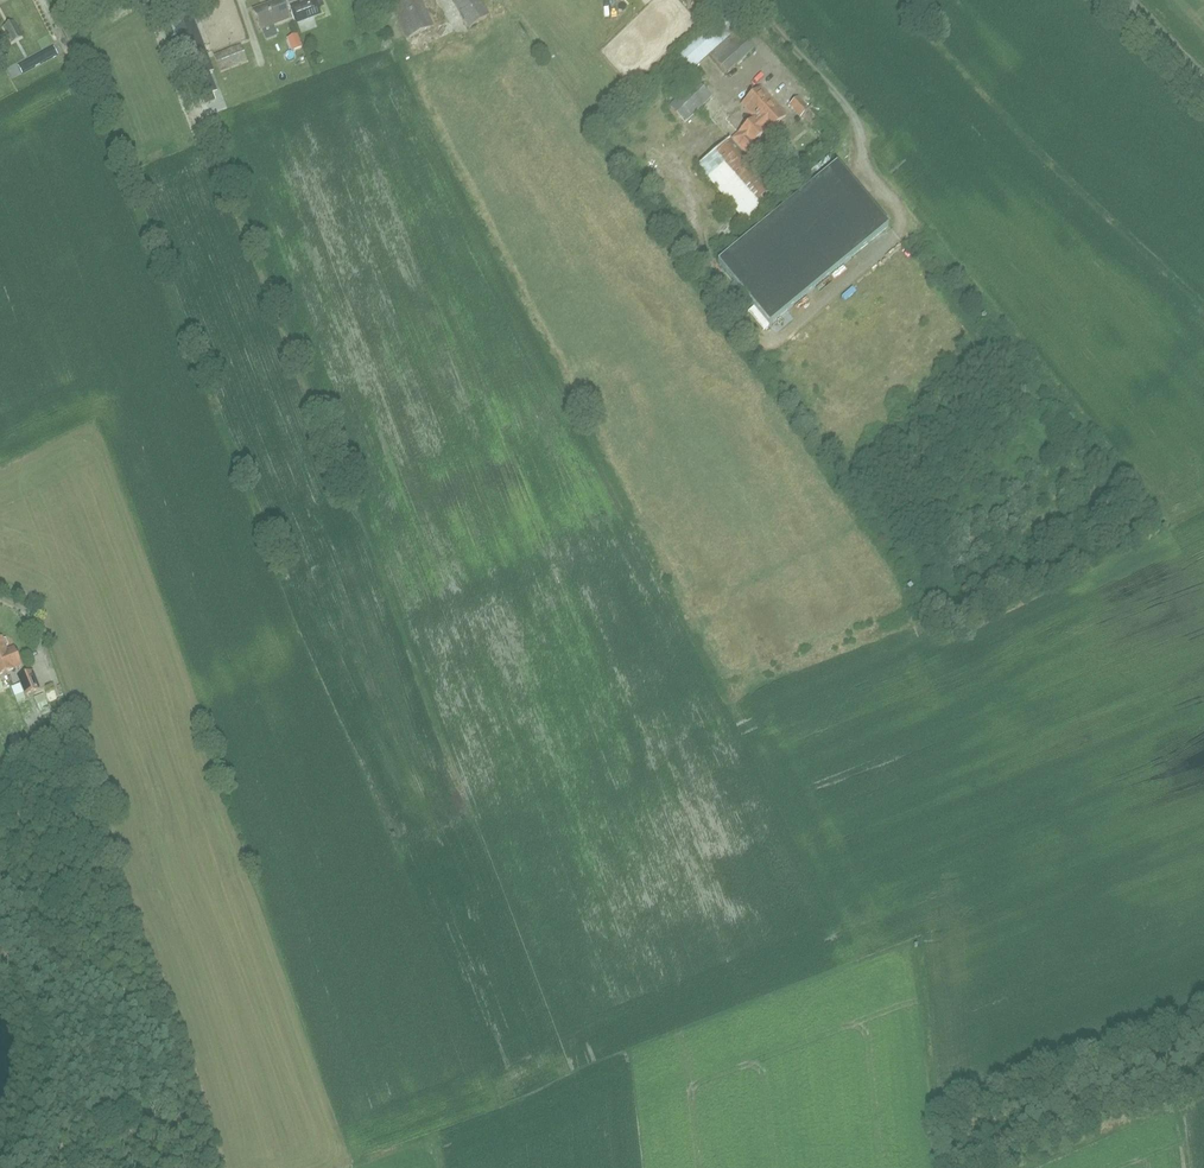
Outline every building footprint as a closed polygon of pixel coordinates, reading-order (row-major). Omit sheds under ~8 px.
[(260,30),(289,19),(282,0),(253,11),(260,30)] [(321,13),(316,0),(287,0),(289,5),(293,18),(295,23),(321,13)] [(434,27),(421,0),(387,0),(406,40),(434,27)] [(470,28),(491,15),(481,0),(452,0),(470,28)] [(609,16),(614,11),(605,2),(600,6),(609,16)] [(188,7),(170,14),(194,78),(212,71),(188,7)] [(726,17),(684,54),(677,60),(688,73),(709,55),(737,30),(726,17)] [(726,74),(754,49),(737,30),(709,55),(726,74)] [(240,46),(214,56),(220,73),(247,63),(240,46)] [(54,47),(39,55),(44,63),(59,55),(54,47)] [(22,74),(33,68),(29,60),(18,66),(22,74)] [(713,97),(695,80),(667,107),(684,125),(713,97)] [(742,105),(754,119),(739,134),(733,140),(748,155),(757,147),(754,143),(759,138),(758,138),(765,131),(767,133),(786,116),(761,88),(742,105)] [(801,117),(809,110),(798,98),(790,105),(801,117)] [(781,198),(732,140),(698,168),(746,226),(781,198)] [(837,164),(717,263),(769,325),(888,227),(837,164)] [(721,231),(726,237),(737,230),(733,223),(721,231)] [(808,308),(819,299),(814,293),(803,302),(808,308)] [(0,639),(0,661),(5,673),(21,667),(14,648),(8,651),(6,647),(8,646),(6,640),(3,640),(2,638),(0,639)] [(39,690),(32,672),(18,677),(26,695),(39,690)] [(2,681),(1,677),(0,677),(0,692),(13,688),(10,679),(2,681)] [(45,694),(37,697),(42,712),(51,708),(45,694)]
